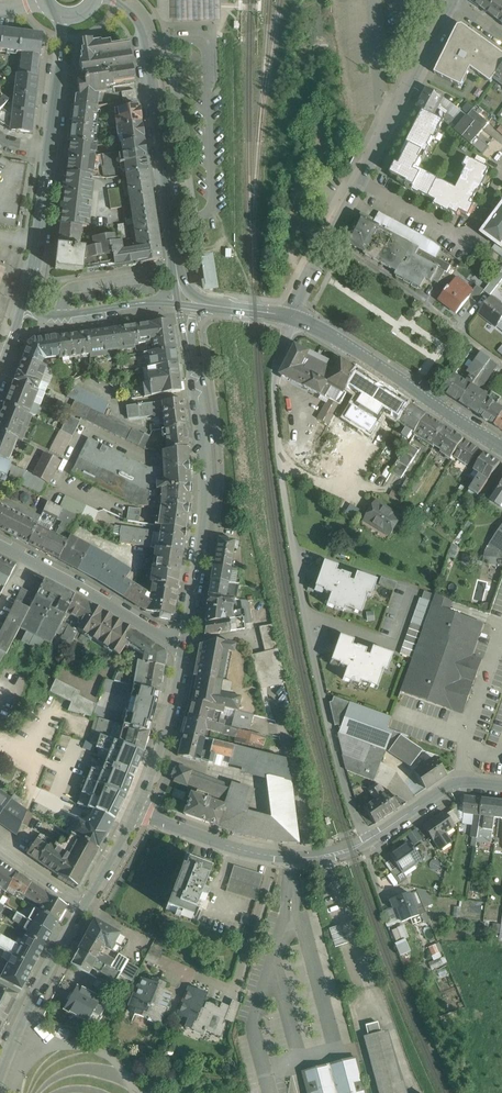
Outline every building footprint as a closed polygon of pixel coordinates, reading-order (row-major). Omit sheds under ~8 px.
[(471,0),(488,13),(495,2),(496,0),(471,0)] [(499,0),(496,0),(495,2),(488,13),(501,23),(501,3),(499,0)] [(457,30),(437,69),(440,71),(438,75),(459,86),(462,81),(465,83),(471,69),(487,80),(489,78),(493,81),(494,80),(501,68),(501,53),(466,27),(465,28),(457,30)] [(0,30),(0,51),(22,54),(19,75),(37,77),(39,56),(40,56),(43,35),(0,30)] [(105,89),(100,44),(100,42),(92,43),(91,41),(81,42),(83,50),(80,51),(81,55),(80,55),(81,60),(79,61),(82,76),(84,76),(85,80),(77,81),(79,95),(75,96),(74,105),(96,108),(97,107),(99,93),(105,92),(105,89)] [(100,44),(105,89),(110,88),(110,84),(134,80),(128,45),(110,48),(109,42),(100,44)] [(494,80),(501,86),(501,68),(494,80)] [(13,111),(34,113),(38,77),(37,77),(19,75),(17,74),(13,111)] [(135,90),(121,92),(123,103),(137,101),(135,90)] [(443,98),(427,90),(418,108),(422,110),(443,121),(446,122),(456,130),(461,124),(451,116),(437,109),(443,98)] [(138,107),(137,101),(123,103),(124,109),(138,107)] [(72,124),(95,127),(97,108),(96,108),(74,105),(72,124)] [(138,107),(114,110),(115,118),(115,119),(116,127),(140,124),(138,107)] [(1,109),(0,110),(0,124),(11,131),(12,117),(1,109)] [(489,122),(472,109),(467,116),(483,129),(489,122)] [(443,121),(422,110),(405,143),(426,154),(443,121)] [(34,113),(13,111),(12,117),(11,131),(31,133),(34,113)] [(483,129),(467,116),(461,124),(456,130),(471,144),(478,136),(483,129)] [(95,127),(72,124),(70,142),(93,145),(95,127)] [(140,124),(116,127),(118,137),(119,137),(120,144),(121,144),(143,141),(140,124)] [(488,145),(478,136),(471,144),(481,153),(488,145)] [(143,141),(121,144),(122,151),(126,175),(127,175),(148,172),(143,141)] [(93,145),(70,142),(66,173),(92,176),(95,155),(96,145),(93,145)] [(426,154),(405,143),(388,175),(429,197),(438,180),(418,170),(426,154)] [(122,151),(95,155),(92,176),(107,178),(126,175),(122,151)] [(457,190),(438,180),(429,197),(428,198),(466,217),(491,171),(472,161),(457,190)] [(148,172),(127,175),(129,186),(130,186),(132,198),(151,195),(148,172)] [(63,199),(89,202),(92,176),(66,173),(63,199)] [(120,187),(108,189),(111,209),(123,207),(120,187)] [(151,195),(132,198),(133,208),(132,208),(135,227),(136,227),(138,238),(158,235),(151,195)] [(89,202),(63,199),(60,225),(81,227),(86,228),(89,202)] [(481,233),(501,249),(501,205),(481,233)] [(425,240),(384,218),(379,226),(374,224),(376,220),(364,213),(361,218),(355,231),(348,243),(366,252),(365,254),(398,272),(396,275),(421,289),(426,280),(432,283),(433,281),(439,268),(445,271),(448,273),(451,266),(429,254),(433,246),(424,241),(425,240)] [(126,223),(117,224),(119,235),(120,235),(122,252),(125,251),(125,248),(130,247),(129,239),(128,239),(126,223)] [(81,227),(60,225),(58,246),(57,246),(55,269),(82,272),(83,271),(85,250),(85,249),(77,248),(78,244),(79,244),(81,227)] [(113,236),(117,265),(140,262),(136,238),(129,239),(130,247),(125,248),(125,251),(122,252),(120,235),(119,235),(113,236)] [(138,238),(136,238),(140,262),(140,263),(160,260),(157,245),(159,245),(158,235),(138,238)] [(117,265),(113,236),(92,240),(94,248),(85,250),(83,271),(117,265)] [(212,258),(202,259),(207,289),(216,288),(212,258)] [(439,268),(433,281),(439,284),(445,271),(439,268)] [(484,291),(490,296),(501,281),(501,274),(499,272),(485,291),(484,291)] [(474,291),(457,278),(450,287),(439,299),(446,305),(448,301),(451,304),(449,305),(457,312),(456,313),(457,313),(470,297),(474,291)] [(478,286),(474,291),(470,297),(476,302),(484,291),(485,291),(478,286)] [(492,299),(493,298),(492,297),(478,315),(479,315),(480,314),(489,321),(488,322),(489,323),(490,322),(496,327),(495,328),(496,328),(497,327),(501,321),(501,307),(492,299)] [(171,321),(135,326),(138,344),(151,342),(152,344),(146,345),(146,350),(153,350),(153,351),(175,348),(171,321)] [(135,326),(119,328),(121,348),(138,345),(138,344),(135,326)] [(119,328),(87,333),(89,355),(92,355),(93,358),(94,359),(95,362),(99,362),(100,363),(106,362),(107,361),(111,360),(111,357),(112,355),(111,352),(116,351),(116,350),(122,350),(121,348),(119,328)] [(87,333),(57,337),(59,356),(60,359),(89,355),(87,333)] [(57,337),(34,341),(29,344),(24,356),(41,364),(43,360),(45,358),(59,356),(57,337)] [(297,383),(314,354),(297,345),(281,375),(297,383)] [(153,351),(143,353),(143,356),(145,356),(147,368),(177,363),(175,348),(153,351)] [(482,352),(468,372),(472,375),(467,382),(472,385),(473,385),(485,367),(491,360),(491,359),(482,352)] [(314,354),(297,383),(313,391),(328,366),(330,362),(314,354)] [(41,364),(24,356),(14,381),(37,391),(46,367),(41,364)] [(328,366),(313,391),(328,399),(332,401),(328,408),(337,413),(342,403),(347,394),(346,394),(359,371),(342,360),(336,371),(328,366)] [(497,365),(491,360),(485,367),(493,372),(497,365)] [(147,368),(142,368),(145,383),(179,377),(177,363),(147,368)] [(485,367),(473,385),(477,388),(484,384),(493,372),(485,367)] [(467,382),(455,374),(443,392),(461,403),(472,385),(467,382)] [(145,383),(143,383),(145,396),(181,391),(179,377),(145,383)] [(37,391),(14,381),(4,405),(28,414),(30,408),(36,410),(43,393),(37,391)] [(477,388),(473,385),(472,385),(461,403),(479,415),(491,396),(487,393),(486,394),(477,388)] [(100,400),(72,386),(67,397),(75,401),(89,408),(95,411),(100,400)] [(493,394),(479,415),(495,426),(501,416),(501,408),(499,406),(501,402),(501,399),(493,394)] [(182,399),(161,402),(163,415),(159,415),(160,424),(164,424),(164,429),(185,427),(182,399)] [(332,401),(328,399),(317,417),(330,425),(337,413),(328,408),(332,401)] [(108,404),(100,400),(95,411),(104,415),(108,404)] [(89,408),(75,401),(68,412),(83,420),(89,408)] [(161,402),(134,405),(135,412),(132,412),(133,417),(154,415),(154,416),(159,415),(163,415),(161,402)] [(427,416),(410,404),(398,423),(407,429),(416,434),(427,416)] [(4,405),(0,416),(0,432),(18,439),(22,441),(32,416),(28,414),(4,405)] [(95,411),(89,408),(83,420),(115,435),(121,423),(95,411)] [(80,421),(68,415),(60,431),(72,437),(80,421)] [(446,428),(427,416),(416,434),(415,435),(434,447),(435,446),(446,428)] [(143,434),(121,423),(115,435),(138,446),(143,434)] [(185,427),(164,429),(167,451),(188,448),(185,427)] [(465,440),(446,428),(435,446),(443,451),(442,453),(452,460),(454,457),(465,440)] [(416,434),(407,429),(399,440),(405,444),(410,437),(412,439),(415,435),(416,434)] [(60,431),(50,450),(62,456),(72,437),(60,431)] [(0,432),(0,461),(4,463),(8,464),(18,439),(0,432)] [(149,437),(143,434),(138,446),(144,449),(149,437)] [(149,468),(88,439),(79,457),(145,490),(148,484),(155,484),(155,483),(163,482),(162,467),(149,468)] [(315,452),(289,439),(282,439),(283,458),(305,469),(314,452),(315,452)] [(480,450),(465,440),(454,457),(468,466),(480,450)] [(409,444),(392,472),(402,478),(419,451),(409,444)] [(167,451),(162,451),(162,459),(162,467),(163,482),(155,483),(155,484),(156,489),(160,489),(190,486),(189,456),(188,448),(167,451)] [(500,463),(486,453),(475,470),(481,474),(470,490),(479,496),(500,463)] [(59,462),(44,454),(33,476),(48,484),(59,462)] [(145,490),(79,457),(71,473),(138,506),(149,506),(147,491),(145,490)] [(0,461),(0,492),(8,471),(10,466),(8,464),(4,463),(0,461)] [(25,473),(10,466),(8,471),(11,472),(9,476),(21,482),(25,473)] [(339,466),(330,482),(342,488),(351,472),(339,466)] [(33,476),(25,473),(21,482),(19,484),(43,495),(48,484),(33,476)] [(190,486),(160,489),(160,506),(189,507),(190,495),(190,486)] [(492,501),(501,507),(501,506),(501,486),(492,501)] [(403,497),(393,491),(390,496),(400,502),(403,497)] [(85,506),(65,496),(59,508),(62,510),(78,518),(79,518),(85,506)] [(0,498),(0,530),(28,545),(36,527),(40,518),(0,498)] [(402,517),(376,502),(365,520),(380,529),(379,530),(390,537),(402,517)] [(59,508),(48,503),(43,513),(57,520),(62,510),(59,508)] [(97,512),(85,506),(79,518),(92,524),(97,512)] [(189,507),(160,506),(158,526),(186,530),(188,514),(189,507)] [(141,509),(128,508),(127,520),(139,522),(141,509)] [(78,518),(62,510),(57,520),(62,522),(74,528),(78,518)] [(55,536),(48,533),(40,550),(58,559),(69,537),(74,528),(62,522),(55,536)] [(443,528),(436,523),(433,528),(439,533),(443,528)] [(158,526),(155,526),(153,539),(151,547),(159,549),(182,553),(186,530),(158,526)] [(36,527),(28,545),(40,550),(48,533),(36,527)] [(148,532),(122,527),(119,542),(147,546),(151,547),(153,539),(147,538),(148,532)] [(496,536),(488,547),(487,563),(501,565),(501,550),(498,548),(501,542),(501,540),(496,536)] [(89,548),(69,537),(58,559),(78,570),(89,548)] [(235,541),(218,538),(213,567),(230,569),(235,541)] [(151,547),(147,546),(145,559),(154,560),(154,559),(158,560),(159,549),(151,547)] [(110,559),(89,548),(78,570),(97,581),(110,559)] [(182,553),(159,549),(158,560),(154,559),(154,560),(153,569),(179,573),(182,553)] [(16,565),(0,557),(0,594),(16,565)] [(130,571),(110,559),(97,581),(124,597),(131,585),(125,580),(130,571)] [(356,573),(353,582),(349,581),(350,576),(340,572),(340,573),(336,572),(338,567),(324,562),(315,587),(323,590),(323,592),(330,594),(326,606),(335,609),(336,606),(343,608),(342,611),(343,612),(346,605),(353,608),(352,611),(361,614),(370,589),(373,590),(376,581),(356,573)] [(230,569),(213,567),(211,581),(227,583),(229,573),(230,569)] [(179,573),(153,569),(153,570),(152,579),(154,579),(153,583),(177,588),(179,573)] [(394,590),(397,582),(385,577),(382,585),(394,590)] [(20,628),(14,641),(29,649),(30,647),(39,651),(44,642),(50,645),(67,613),(74,596),(45,580),(30,610),(20,628)] [(227,583),(211,581),(209,594),(235,599),(236,599),(238,585),(233,584),(227,583)] [(162,597),(175,599),(177,588),(153,583),(152,583),(143,585),(145,590),(151,589),(149,597),(161,599),(162,597)] [(146,594),(131,585),(124,597),(142,609),(147,611),(148,603),(147,602),(147,600),(144,598),(146,594)] [(37,596),(22,589),(15,603),(16,603),(30,610),(37,596)] [(235,599),(209,594),(205,623),(228,619),(243,617),(244,617),(243,609),(232,611),(235,599)] [(484,624),(445,610),(448,600),(435,595),(400,692),(463,714),(470,694),(472,690),(474,684),(475,681),(476,678),(478,672),(482,660),(472,657),(484,624)] [(74,596),(67,613),(71,615),(79,620),(88,605),(89,604),(74,596)] [(161,599),(149,597),(147,611),(160,614),(159,619),(170,621),(171,616),(173,616),(175,599),(162,597),(161,599)] [(247,601),(241,600),(243,609),(244,617),(243,617),(245,629),(252,628),(247,601)] [(16,603),(7,621),(20,628),(30,610),(16,603)] [(94,641),(106,615),(92,607),(88,605),(79,620),(82,622),(78,631),(94,641)] [(79,620),(71,615),(66,626),(67,626),(78,631),(82,622),(79,620)] [(106,615),(94,641),(120,657),(125,647),(127,649),(129,646),(134,633),(106,615)] [(243,617),(228,619),(231,631),(245,629),(243,617)] [(228,619),(205,623),(204,636),(231,631),(228,619)] [(0,634),(0,653),(4,655),(6,656),(14,641),(20,628),(7,621),(0,634)] [(272,625),(259,627),(265,652),(278,649),(272,625)] [(78,631),(67,626),(58,648),(68,652),(78,631)] [(164,652),(134,633),(129,646),(144,655),(142,664),(164,667),(166,656),(164,652)] [(356,647),(352,646),(354,641),(340,636),(331,661),(339,664),(339,666),(346,669),(342,680),(351,683),(352,680),(359,682),(358,686),(359,686),(362,680),(369,682),(368,685),(377,689),(386,663),(389,664),(393,655),(372,647),(369,656),(365,655),(366,650),(356,647)] [(202,643),(196,677),(224,682),(231,644),(216,641),(202,643)] [(265,652),(251,655),(260,689),(286,683),(278,649),(265,652)] [(164,667),(142,664),(137,662),(135,677),(130,676),(130,675),(118,672),(114,681),(133,686),(159,693),(164,667)] [(224,682),(196,677),(191,702),(226,708),(230,683),(224,682)] [(81,692),(56,679),(50,692),(71,702),(68,711),(90,717),(95,704),(79,696),(81,692)] [(129,704),(155,711),(159,693),(133,686),(129,704)] [(338,734),(370,745),(385,751),(392,732),(386,730),(391,718),(336,698),(332,711),(345,715),(338,734)] [(226,708),(191,702),(187,718),(208,723),(237,730),(248,733),(253,716),(226,708)] [(155,711),(129,704),(127,708),(119,706),(117,714),(125,717),(123,725),(149,732),(155,711)] [(208,723),(187,718),(183,734),(204,739),(208,723)] [(123,725),(99,719),(95,733),(100,736),(123,745),(143,753),(149,732),(123,725)] [(237,730),(208,723),(204,739),(210,741),(211,734),(214,734),(215,733),(235,738),(237,730)] [(248,733),(237,730),(235,738),(234,743),(262,750),(265,737),(248,733)] [(100,736),(95,733),(91,742),(97,744),(100,736)] [(204,739),(183,734),(178,756),(198,761),(201,751),(205,752),(210,754),(213,742),(204,739)] [(423,750),(400,735),(388,752),(410,766),(423,750)] [(233,747),(213,742),(210,754),(230,759),(233,747)] [(373,781),(380,763),(385,751),(370,745),(363,763),(345,757),(343,759),(346,771),(373,781)] [(247,750),(233,746),(230,759),(229,764),(243,768),(247,750)] [(285,759),(247,750),(243,768),(242,770),(274,778),(291,783),(289,773),(285,759)] [(210,757),(204,755),(205,752),(201,751),(198,761),(208,764),(210,757)] [(434,759),(414,772),(425,788),(433,783),(433,784),(445,775),(443,776),(439,770),(441,768),(434,759)] [(396,772),(380,763),(373,781),(386,789),(396,772)] [(80,765),(66,801),(76,806),(78,801),(81,794),(86,781),(90,773),(91,769),(80,765)] [(230,786),(192,772),(192,771),(179,767),(178,769),(176,768),(175,771),(173,770),(171,776),(173,776),(172,779),(174,780),(173,782),(225,801),(230,786)] [(291,783),(274,778),(280,827),(270,826),(246,820),(241,835),(248,837),(267,841),(299,844),(291,783)] [(126,797),(106,787),(105,788),(103,787),(102,789),(104,790),(102,794),(91,790),(94,784),(86,781),(81,794),(91,798),(96,801),(96,802),(98,803),(99,802),(118,812),(126,797)] [(254,791),(231,783),(230,786),(225,801),(223,807),(216,826),(216,827),(241,835),(246,820),(248,813),(247,812),(254,791)] [(398,808),(387,792),(384,793),(379,786),(374,789),(390,813),(398,808)] [(37,787),(29,805),(36,808),(44,791),(37,787)] [(184,799),(186,793),(175,789),(173,795),(184,799)] [(390,813),(374,789),(369,793),(373,799),(373,798),(375,800),(363,808),(375,824),(390,813)] [(0,791),(0,823),(17,835),(27,811),(17,805),(21,800),(13,795),(11,799),(0,791)] [(91,798),(81,794),(78,801),(88,805),(91,798)] [(212,803),(191,795),(184,815),(208,824),(209,823),(216,826),(223,807),(212,803)] [(483,799),(465,796),(463,806),(462,813),(463,813),(480,816),(483,799)] [(501,801),(483,799),(480,816),(486,816),(494,817),(498,818),(501,801)] [(118,812),(99,802),(98,803),(94,810),(114,821),(118,812)] [(463,806),(455,805),(454,809),(454,814),(459,822),(462,822),(463,813),(462,813),(463,806)] [(454,809),(445,815),(452,827),(459,822),(454,814),(454,809)] [(114,821),(94,810),(91,816),(79,821),(75,819),(81,822),(80,823),(86,826),(88,823),(104,832),(107,834),(114,821)] [(443,813),(424,826),(440,850),(450,843),(444,833),(453,827),(452,827),(445,815),(443,813)] [(494,817),(486,816),(485,829),(492,830),(494,817)] [(104,832),(88,823),(86,826),(80,823),(81,822),(75,819),(67,833),(71,835),(98,850),(104,839),(101,838),(104,832)] [(40,835),(27,854),(38,862),(46,847),(48,847),(49,845),(51,841),(40,835)] [(62,853),(80,881),(98,850),(71,835),(64,848),(64,849),(62,853)] [(407,843),(389,855),(397,867),(402,874),(402,873),(420,861),(412,849),(411,850),(407,843)] [(80,881),(62,853),(49,845),(48,847),(46,847),(38,862),(57,875),(77,887),(80,881)] [(187,861),(185,868),(182,867),(166,909),(192,919),(199,899),(205,901),(208,895),(202,892),(210,870),(187,861)] [(10,869),(0,862),(0,887),(10,869)] [(263,876),(233,867),(226,891),(255,900),(263,876)] [(402,874),(397,867),(390,872),(399,885),(407,880),(402,873),(402,874)] [(0,887),(0,889),(5,892),(8,887),(15,873),(10,869),(0,887)] [(31,884),(15,873),(8,887),(23,896),(31,884)] [(48,896),(31,884),(23,896),(41,907),(48,896)] [(426,912),(417,892),(409,895),(415,910),(418,909),(420,915),(426,912)] [(409,894),(390,902),(393,910),(396,909),(401,922),(418,916),(415,910),(409,895),(409,894)] [(67,906),(48,896),(41,907),(39,911),(58,922),(67,906)] [(39,911),(34,908),(28,920),(51,934),(58,922),(39,911)] [(28,920),(16,914),(12,920),(24,927),(23,929),(27,931),(25,935),(44,945),(51,934),(28,920)] [(118,934),(95,921),(87,936),(86,936),(86,937),(104,947),(110,950),(113,943),(125,949),(129,941),(118,935),(118,934)] [(341,925),(329,929),(331,935),(343,931),(341,925)] [(397,929),(391,931),(396,943),(402,941),(397,929)] [(343,931),(331,935),(333,941),(345,937),(343,931)] [(25,935),(18,947),(0,936),(0,937),(0,948),(5,951),(12,955),(13,955),(33,966),(44,945),(25,935)] [(104,947),(86,937),(78,951),(110,969),(114,962),(114,961),(102,955),(101,957),(99,956),(104,947)] [(345,937),(333,941),(335,948),(347,944),(345,937)] [(404,943),(398,946),(401,954),(407,951),(404,943)] [(436,945),(429,948),(432,956),(439,953),(436,945)] [(163,953),(150,948),(144,961),(157,966),(163,953)] [(12,955),(5,951),(2,957),(9,963),(13,955),(12,955)] [(110,969),(78,951),(71,964),(89,974),(92,969),(115,982),(119,975),(120,974),(119,974),(110,969)] [(33,966),(13,955),(9,963),(0,979),(21,990),(33,966)] [(114,961),(114,962),(110,969),(119,974),(123,967),(114,961)] [(139,970),(126,962),(123,967),(119,974),(120,974),(119,975),(132,982),(139,970)] [(143,1019),(158,982),(153,979),(152,983),(141,978),(138,986),(134,994),(133,994),(128,1007),(136,1010),(134,1015),(143,1019)] [(158,982),(143,1019),(147,1020),(146,1023),(148,1023),(150,1019),(160,1023),(172,994),(162,991),(165,985),(159,982),(158,982)] [(4,1022),(18,995),(0,986),(0,1021),(4,1022)] [(77,986),(66,1006),(67,1011),(95,1027),(100,1018),(97,1016),(101,1008),(97,1006),(100,1000),(89,993),(77,986)] [(104,993),(92,986),(89,993),(100,1000),(104,993)] [(194,1023),(200,1009),(206,995),(188,987),(176,1016),(187,1021),(194,1023)] [(239,1004),(233,1001),(230,1008),(231,1008),(226,1021),(233,1023),(239,1004)] [(208,1032),(216,1009),(214,1008),(213,1007),(208,1004),(206,1005),(203,1011),(200,1009),(194,1023),(187,1021),(184,1029),(203,1036),(205,1031),(208,1032)] [(216,1009),(208,1032),(219,1037),(226,1021),(231,1008),(230,1008),(222,1005),(219,1010),(216,1009)] [(377,1023),(365,1026),(368,1036),(380,1033),(377,1023)] [(391,1030),(380,1033),(368,1036),(367,1036),(382,1092),(408,1092),(391,1030)] [(320,1073),(319,1068),(302,1072),(307,1092),(365,1092),(357,1063),(320,1073)]
